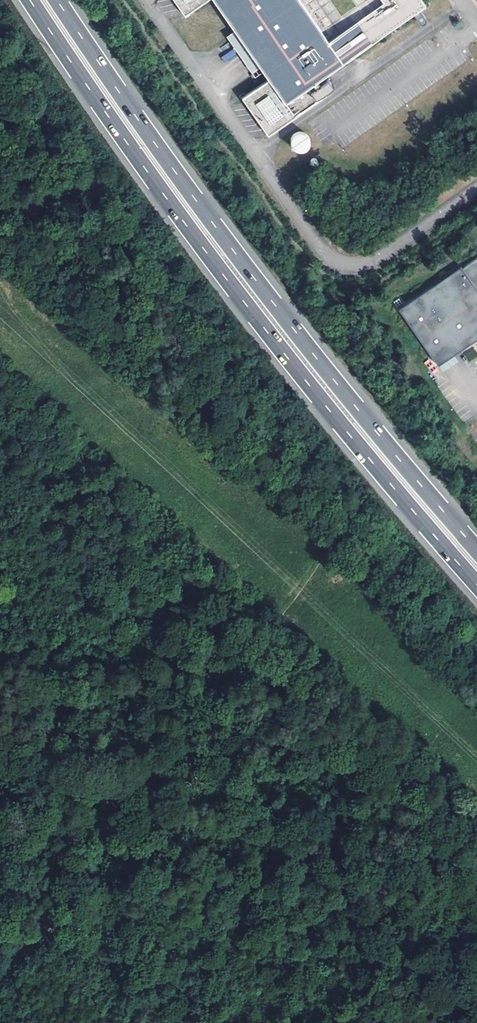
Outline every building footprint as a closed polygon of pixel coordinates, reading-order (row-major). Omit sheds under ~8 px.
[(181,14),(201,0),(171,0),(181,14)] [(230,29),(233,33),(230,35),(247,59),(250,57),(256,67),(265,79),(238,98),(264,136),(323,95),(322,93),(331,87),(326,80),(317,86),(314,81),(423,6),(419,0),(210,0),(230,29)] [(247,73),(256,67),(250,57),(247,59),(230,35),(233,33),(230,29),(221,36),(247,73)] [(308,132),(291,133),(292,154),(310,152),(308,132)] [(398,308),(438,366),(476,338),(476,256),(462,267),(460,265),(398,308)]
